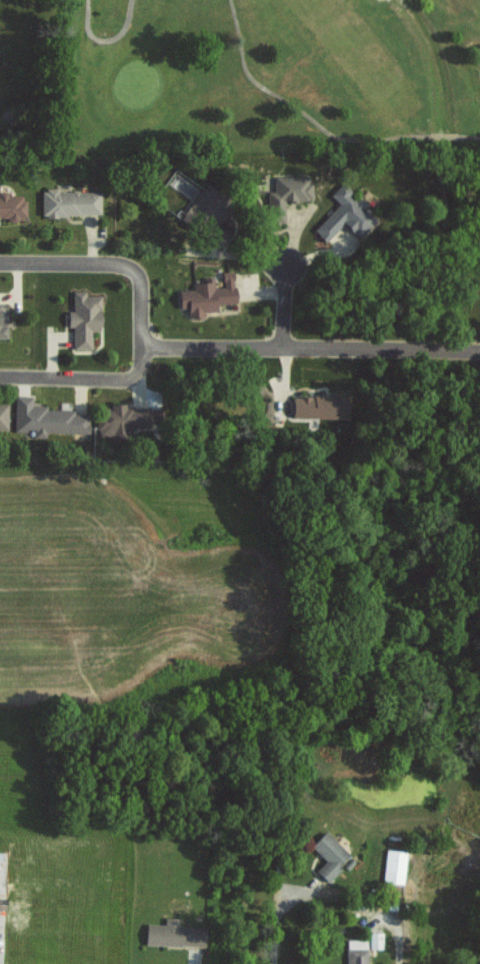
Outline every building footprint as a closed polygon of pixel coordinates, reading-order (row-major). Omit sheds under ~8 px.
[(283,200),(310,200),(310,176),(273,176),(273,191),(266,191),(266,224),(283,224),(283,200)] [(342,223),(357,237),(374,219),(361,207),(365,203),(341,182),(329,195),(337,203),(313,230),(325,241),(342,223)] [(226,197),(204,183),(187,208),(195,213),(188,224),(221,245),(232,227),(226,223),(231,216),(218,208),(226,197)] [(99,215),(99,191),(40,190),(40,214),(99,215)] [(23,219),(23,194),(0,194),(0,219),(23,219)] [(234,303),(232,271),(221,272),(222,287),(213,288),(213,277),(203,278),(203,282),(191,283),(192,289),(177,290),(178,308),(186,307),(187,318),(202,317),(202,312),(215,311),(215,305),(234,303)] [(100,296),(84,296),(84,291),(71,290),(71,311),(66,311),(66,327),(71,327),(71,348),(90,349),(90,332),(99,332),(100,296)] [(13,431),(32,431),(32,438),(88,439),(88,414),(73,414),(73,408),(31,407),(31,396),(13,395),(13,431)] [(346,418),(346,396),(291,395),(291,417),(346,418)] [(97,437),(127,436),(126,426),(148,426),(148,405),(95,407),(97,437)] [(326,882),(340,868),(337,864),(347,854),(325,831),(309,845),(324,860),(314,869),(326,882)] [(382,882),(402,883),(404,850),(384,849),(382,882)] [(203,927),(177,925),(177,918),(163,917),(163,923),(145,923),(144,944),(202,946),(203,927)] [(381,947),(382,933),(369,933),(369,947),(381,947)] [(367,945),(344,946),(345,963),(367,963),(367,945)]
